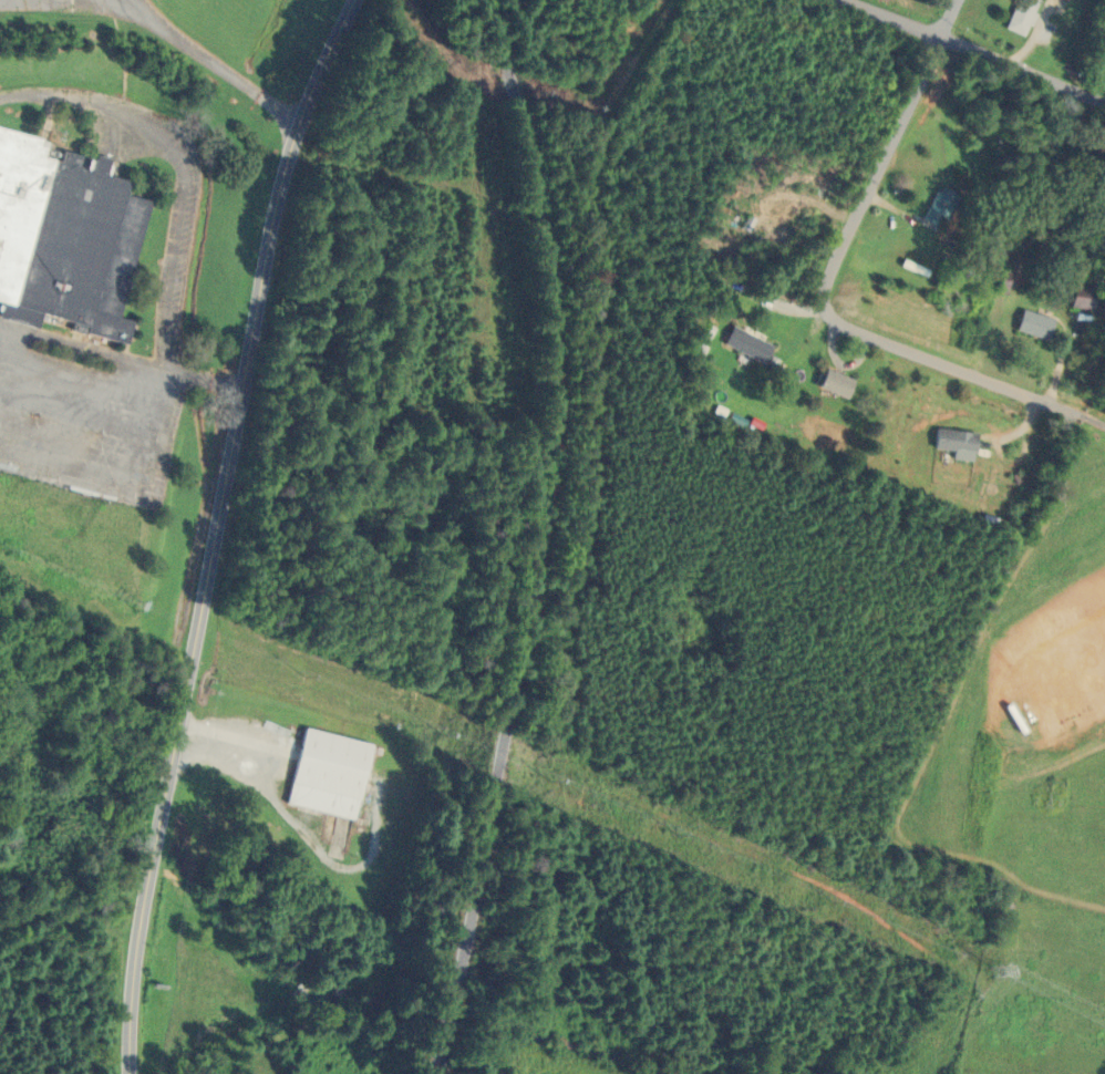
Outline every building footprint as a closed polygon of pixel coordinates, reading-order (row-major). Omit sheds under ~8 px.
[(1002,28),(1022,37),(1039,0),(1014,0),(1002,28)] [(116,316),(157,172),(0,127),(0,283),(116,316)] [(937,217),(943,221),(956,197),(936,185),(917,219),(932,227),(937,217)] [(1065,307),(1086,309),(1089,280),(1068,278),(1065,307)] [(1043,340),(1050,318),(1019,309),(1012,331),(1043,340)] [(761,364),(770,346),(729,325),(720,344),(761,364)] [(813,388),(842,400),(850,381),(822,368),(813,388)] [(972,454),(975,433),(933,428),(931,449),(972,454)] [(309,725),(380,745),(359,818),(288,798),(309,725)]
